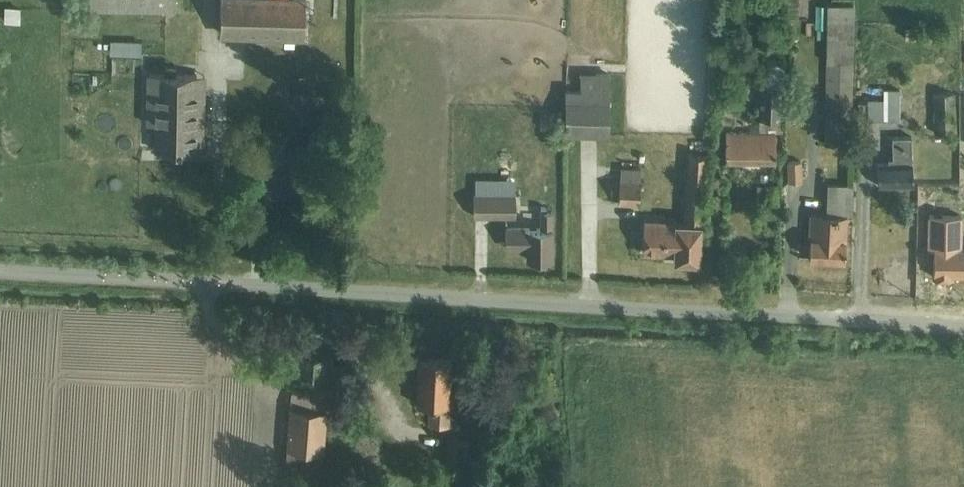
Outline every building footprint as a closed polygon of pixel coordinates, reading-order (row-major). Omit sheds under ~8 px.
[(89,10),(175,11),(175,0),(89,0),(89,10)] [(219,36),(304,38),(305,0),(220,0),(219,36)] [(4,6),(4,22),(20,21),(20,6),(4,6)] [(853,27),(828,26),(828,53),(852,53),(853,27)] [(110,40),(110,54),(141,55),(141,41),(110,40)] [(165,73),(146,73),(146,122),(156,122),(155,149),(203,150),(205,74),(176,73),(175,64),(165,64),(165,73)] [(729,136),(729,162),(777,163),(778,92),(794,92),(795,67),(758,67),(757,137),(729,136)] [(851,70),(827,69),(825,165),(849,166),(851,70)] [(952,129),(952,71),(931,71),(931,129),(952,129)] [(899,104),(864,103),(864,123),(899,123),(899,104)] [(610,107),(570,106),(569,136),(609,137),(610,107)] [(554,112),(542,112),(542,128),(554,128),(554,112)] [(911,192),(911,144),(892,144),(892,168),(877,168),(877,192),(911,192)] [(680,227),(678,264),(704,266),(710,161),(693,160),(689,228),(680,227)] [(791,190),(804,189),(802,163),(788,164),(791,190)] [(620,187),(619,205),(640,206),(641,188),(620,187)] [(813,217),(812,260),(838,260),(838,225),(848,225),(848,193),(829,193),(829,217),(813,217)] [(511,197),(476,197),(476,218),(511,218),(511,197)] [(530,262),(550,263),(553,217),(538,217),(537,231),(530,230),(530,237),(508,235),(508,251),(530,252),(530,262)] [(630,225),(629,249),(655,250),(656,227),(630,225)] [(953,286),(953,245),(927,245),(927,286),(953,286)] [(293,350),(292,373),(333,375),(333,351),(293,350)] [(419,357),(417,403),(429,403),(428,423),(449,424),(451,359),(419,357)] [(286,449),(323,451),(327,388),(290,385),(286,449)] [(323,451),(286,449),(284,478),(321,481),(323,451)]
